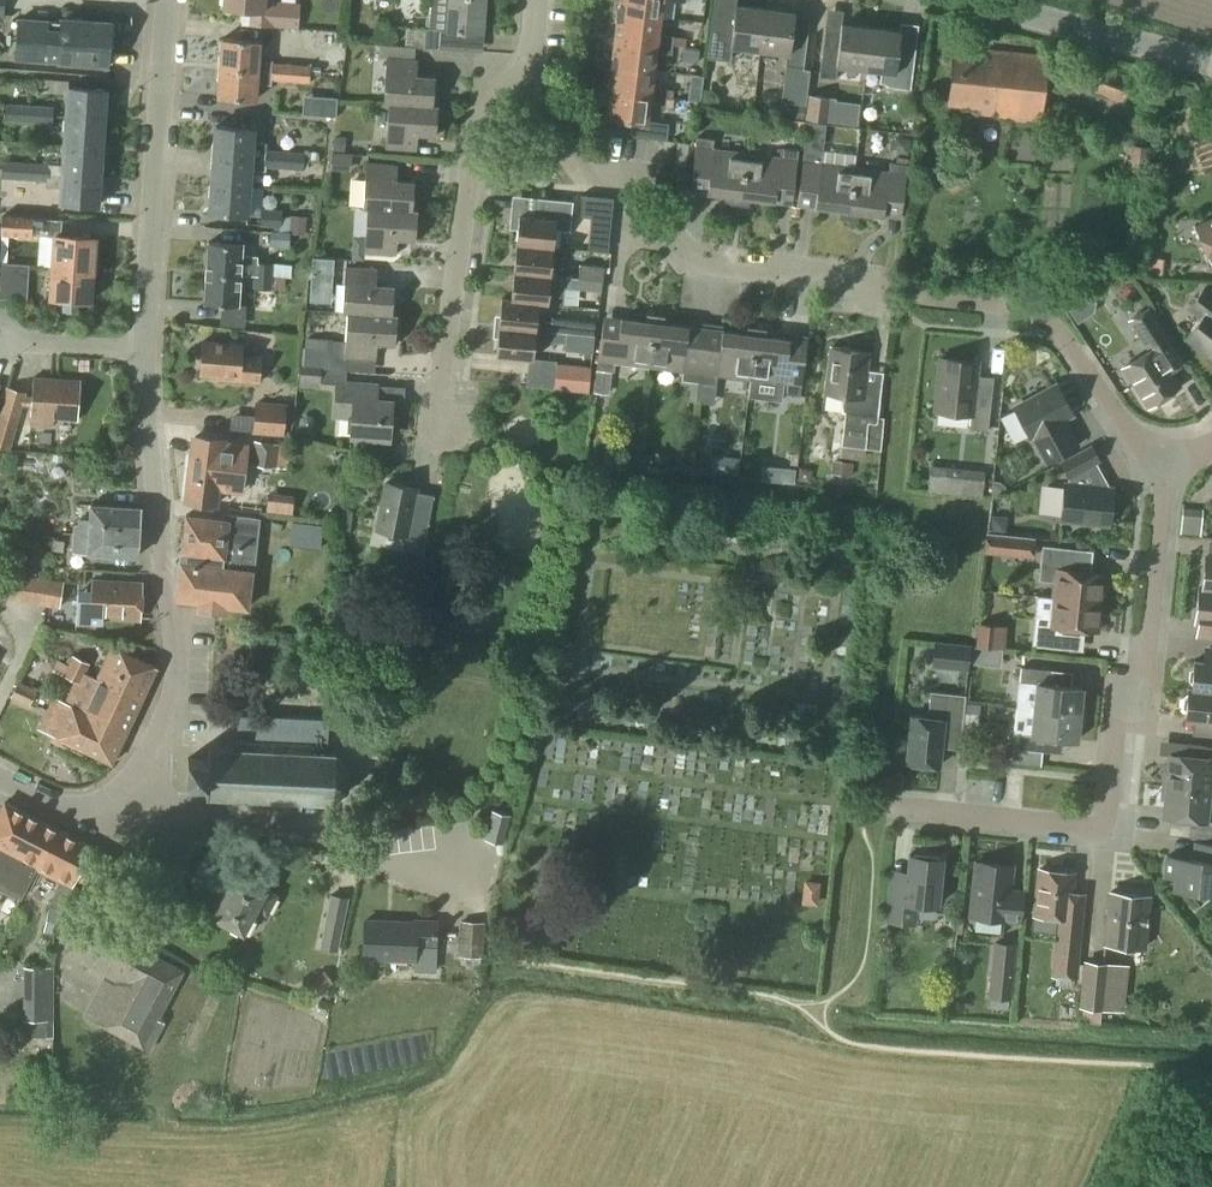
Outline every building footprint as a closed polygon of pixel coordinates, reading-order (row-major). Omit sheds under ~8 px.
[(298,6),(273,5),(273,0),(224,0),(224,8),(241,10),(240,25),(297,29),(298,6)] [(428,29),(414,28),(412,47),(412,48),(415,48),(440,49),(441,31),(482,34),(484,0),(430,0),(428,29)] [(618,10),(660,15),(662,1),(677,3),(677,0),(619,0),(618,10)] [(714,8),(707,58),(730,60),(732,47),(758,50),(763,9),(736,6),(735,10),(714,8)] [(763,9),(758,50),(787,54),(781,102),(783,103),(790,104),(788,117),(803,119),(805,106),(810,70),(803,70),(809,24),(793,22),(794,13),(763,9)] [(658,35),(660,15),(618,10),(614,37),(673,44),(673,37),(658,35)] [(61,24),(48,23),(49,20),(17,18),(13,60),(58,63),(58,62),(107,65),(110,22),(61,19),(61,24)] [(825,27),(819,78),(836,80),(838,66),(865,70),(870,28),(842,25),(841,29),(825,27)] [(870,28),(865,70),(881,72),(880,82),(892,83),(892,87),(909,89),(915,42),(899,40),(900,32),(870,28)] [(310,31),(310,44),(341,44),(341,31),(310,31)] [(690,36),(692,60),(707,59),(706,36),(690,36)] [(671,55),(673,44),(614,37),(611,63),(654,69),(656,52),(671,55)] [(220,68),(271,72),(272,63),(272,61),(257,60),(259,41),(222,38),(220,68)] [(412,48),(412,47),(379,45),(378,58),(386,59),(383,104),(388,104),(432,106),(437,106),(432,106),(435,77),(416,76),(417,60),(414,60),(415,48),(412,48)] [(446,61),(476,61),(476,51),(446,51),(446,61)] [(1047,58),(986,52),(985,56),(954,53),(948,105),(981,109),(980,113),(1041,119),(1047,58)] [(310,73),(310,66),(272,63),(271,72),(309,75),(310,73)] [(652,87),(654,69),(611,63),(608,90),(666,97),(667,89),(652,87)] [(220,68),(218,98),(254,101),(256,83),(271,85),(271,81),(309,84),(309,75),(271,72),(220,68)] [(1123,104),(1132,78),(1104,68),(1094,93),(1123,104)] [(700,101),(703,75),(691,74),(688,100),(700,101)] [(103,114),(105,90),(69,87),(69,81),(41,79),(40,92),(68,94),(67,112),(103,114)] [(665,107),(666,97),(608,90),(604,118),(625,121),(624,135),(666,140),(668,123),(647,121),(649,105),(665,107)] [(316,115),(318,96),(302,95),(301,114),(316,115)] [(804,119),(826,122),(829,97),(807,95),(804,119)] [(52,125),(52,107),(6,104),(5,121),(52,125)] [(437,106),(432,106),(388,104),(385,149),(416,151),(417,135),(435,136),(437,106)] [(101,145),(103,114),(67,112),(65,142),(101,145)] [(788,117),(787,128),(801,130),(803,119),(788,117)] [(800,183),(797,205),(815,208),(834,210),(840,211),(839,218),(848,219),(855,167),(821,162),(822,154),(826,154),(827,147),(823,146),(826,125),(808,121),(800,183)] [(303,162),(304,153),(266,150),(267,142),(252,141),(252,129),(216,126),(214,156),(303,162)] [(692,168),(689,191),(707,193),(707,194),(725,196),(731,197),(730,204),(743,205),(750,153),(713,148),(714,140),(706,138),(696,137),(692,168)] [(99,177),(101,145),(65,142),(62,174),(99,177)] [(1126,154),(1131,154),(1131,159),(1128,159),(1128,170),(1148,171),(1150,146),(1126,145),(1126,154)] [(750,153),(743,205),(749,206),(750,199),(756,200),(774,202),(774,203),(792,205),(794,182),(798,150),(781,148),(779,157),(750,153)] [(303,170),(303,162),(214,156),(212,185),(248,187),(250,170),(265,171),(265,168),(303,170)] [(2,161),(1,170),(48,173),(49,164),(3,161),(2,161)] [(417,213),(417,210),(412,210),(414,182),(396,180),(397,165),(366,162),(362,208),(367,208),(367,211),(417,213)] [(855,167),(848,219),(858,220),(859,213),(882,217),(901,220),(903,196),(907,165),(890,162),(888,172),(855,167)] [(1,177),(1,178),(46,182),(45,187),(61,189),(60,204),(96,206),(99,177),(62,174),(48,173),(1,170),(1,177)] [(961,193),(979,180),(972,171),(954,183),(961,193)] [(246,217),(248,187),(212,185),(209,214),(246,217)] [(14,197),(4,197),(4,206),(14,206),(14,197)] [(519,216),(516,245),(553,248),(553,247),(555,230),(570,231),(573,202),(541,199),(539,218),(519,216)] [(262,208),(260,227),(279,228),(281,215),(281,210),(262,208)] [(415,241),(417,213),(367,211),(364,253),(396,255),(397,240),(415,241)] [(0,229),(0,234),(31,237),(32,234),(33,218),(1,215),(0,229)] [(305,216),(304,237),(315,237),(316,216),(305,216)] [(61,220),(33,218),(32,234),(54,236),(52,267),(93,270),(95,238),(60,236),(61,220)] [(1211,263),(1211,219),(1195,227),(1211,263)] [(269,243),(269,245),(289,247),(290,232),(289,230),(272,229),(270,229),(269,243)] [(286,276),(287,267),(273,266),(273,264),(257,263),(258,256),(241,255),(242,244),(207,242),(206,273),(240,275),(253,276),(272,277),(272,275),(286,276)] [(516,245),(513,273),(561,277),(561,275),(564,248),(553,247),(553,248),(516,245)] [(1158,275),(1160,259),(1151,258),(1149,274),(1158,275)] [(14,264),(0,263),(0,295),(12,296),(14,264)] [(602,281),(603,266),(580,263),(578,278),(602,281)] [(91,301),(93,270),(52,267),(50,299),(64,300),(77,300),(91,301)] [(396,317),(396,315),(392,315),(394,286),(376,285),(377,269),(345,267),(342,313),(347,313),(347,314),(396,317)] [(238,305),(240,275),(206,273),(204,303),(221,304),(219,326),(244,328),(245,305),(238,305)] [(510,299),(510,300),(538,303),(547,304),(563,306),(565,287),(566,277),(566,275),(561,275),(561,277),(513,273),(510,299)] [(271,289),(272,277),(253,276),(252,288),(271,289)] [(1205,287),(1188,309),(1200,319),(1185,337),(1211,358),(1211,293),(1205,287)] [(501,298),(499,327),(551,332),(551,331),(551,321),(537,320),(538,303),(510,300),(510,299),(501,298)] [(76,312),(77,300),(64,300),(64,312),(76,312)] [(1148,407),(1179,387),(1170,373),(1185,363),(1148,307),(1127,320),(1147,352),(1123,367),(1148,407)] [(396,317),(347,314),(345,341),(331,340),(331,338),(305,337),(303,365),(303,367),(321,369),(346,371),(347,358),(375,360),(376,344),(394,346),(396,317)] [(595,370),(593,393),(609,395),(612,372),(614,372),(615,364),(650,368),(657,316),(646,314),(645,321),(639,320),(621,318),(604,316),(601,339),(597,370),(595,370)] [(657,316),(650,368),(682,372),(681,381),(690,382),(688,401),(695,402),(704,328),(688,326),(670,324),(664,324),(665,317),(657,316)] [(594,337),(596,321),(567,318),(565,333),(566,333),(566,334),(594,337)] [(499,327),(496,355),(533,359),(534,341),(565,344),(566,334),(566,333),(565,333),(551,331),(551,332),(499,327)] [(750,380),(757,329),(741,327),(740,333),(704,328),(695,402),(709,403),(711,384),(715,385),(717,376),(750,380)] [(750,380),(748,397),(781,401),(782,394),(800,396),(804,365),(807,342),(790,339),(771,337),(765,336),(766,329),(757,328),(757,329),(750,380)] [(259,382),(261,357),(241,355),(242,345),(202,341),(200,375),(217,376),(217,379),(259,382)] [(869,352),(830,347),(824,395),(842,397),(841,413),(844,413),(841,444),(839,457),(864,460),(866,449),(880,451),(884,415),(878,415),(883,372),(866,370),(869,352)] [(987,431),(993,378),(976,376),(978,362),(940,358),(934,412),(970,416),(969,429),(987,431)] [(588,393),(590,367),(556,364),(554,390),(588,393)] [(320,383),(321,369),(303,367),(303,365),(300,365),(298,387),(319,389),(320,383)] [(345,384),(346,371),(321,369),(320,383),(337,384),(335,416),(352,417),(351,437),(388,439),(391,402),(375,401),(376,386),(345,384)] [(77,421),(80,381),(33,378),(29,425),(52,427),(52,419),(77,421)] [(1080,446),(1064,417),(1072,413),(1057,386),(1014,409),(1029,437),(1045,466),(1080,446)] [(9,453),(11,446),(26,393),(5,387),(0,404),(0,450),(9,453)] [(283,436),(286,404),(255,401),(254,416),(231,414),(229,430),(252,432),(252,433),(283,436)] [(242,494),(249,444),(194,437),(186,502),(215,506),(217,491),(242,494)] [(288,469),(291,446),(279,445),(279,444),(254,441),(251,465),(288,469)] [(1069,478),(1099,461),(1090,445),(1060,461),(1069,478)] [(0,469),(13,470),(15,454),(2,452),(0,469)] [(712,454),(710,472),(737,475),(739,458),(712,454)] [(777,481),(793,483),(794,468),(779,467),(777,481)] [(993,480),(991,497),(992,498),(1007,489),(1005,484),(999,480),(993,480)] [(1115,522),(1119,487),(1068,481),(1062,515),(1115,522)] [(422,553),(434,496),(415,492),(416,489),(386,483),(376,530),(400,535),(403,549),(422,553)] [(509,510),(529,510),(530,489),(509,489),(509,510)] [(277,514),(279,496),(266,494),(264,512),(277,514)] [(136,557),(139,508),(90,505),(89,520),(78,519),(77,526),(72,525),(70,553),(87,554),(136,557)] [(1200,536),(1203,509),(1182,507),(1179,533),(1200,536)] [(184,513),(179,556),(254,566),(260,518),(226,513),(225,518),(184,513)] [(292,523),(290,545),(319,548),(321,526),(292,523)] [(1032,558),(1034,537),(986,532),(984,553),(1032,558)] [(1100,603),(1103,574),(1068,570),(1071,549),(1042,546),(1038,581),(1056,584),(1054,598),(1100,603)] [(179,556),(174,600),(196,603),(195,610),(225,613),(226,607),(248,610),(254,566),(179,556)] [(1205,557),(1202,588),(1198,588),(1198,589),(1202,589),(1211,590),(1211,558),(1205,557)] [(28,603),(32,576),(17,573),(12,601),(28,603)] [(42,606),(47,579),(32,576),(28,603),(42,606)] [(59,608),(64,581),(47,579),(42,606),(59,608)] [(77,588),(75,623),(102,624),(103,617),(139,619),(141,584),(92,581),(92,589),(77,588)] [(1202,589),(1198,589),(1195,621),(1193,634),(1211,636),(1211,590),(1202,589)] [(1097,632),(1100,603),(1054,598),(1053,613),(1035,611),(1032,646),(1060,649),(1063,628),(1097,632)] [(1005,649),(1007,625),(977,622),(975,646),(1005,649)] [(140,702),(155,669),(111,648),(95,681),(140,702)] [(1208,648),(1207,662),(1194,661),(1193,667),(1191,669),(1190,677),(1192,679),(1191,689),(1211,691),(1211,648),(1208,648)] [(83,676),(89,664),(72,656),(68,664),(57,659),(55,662),(83,676)] [(1034,710),(1084,715),(1085,707),(1081,701),(1082,688),(1070,687),(1072,672),(1051,670),(1052,659),(1021,656),(1020,667),(1019,683),(1017,693),(1036,694),(1034,710)] [(79,684),(83,676),(55,662),(51,670),(63,675),(63,676),(79,684)] [(29,707),(36,691),(17,681),(10,698),(29,707)] [(81,710),(80,713),(125,734),(140,702),(95,681),(81,710)] [(1191,689),(1188,688),(1187,695),(1184,697),(1183,705),(1186,708),(1185,718),(1198,719),(1196,734),(1211,735),(1211,691),(1191,689)] [(962,728),(964,702),(965,695),(930,691),(927,718),(912,716),(906,763),(921,765),(922,767),(931,767),(932,766),(938,767),(940,748),(959,749),(962,728)] [(51,696),(36,728),(56,737),(111,763),(125,734),(80,713),(81,710),(71,705),(71,706),(51,696)] [(977,729),(980,703),(964,702),(962,728),(977,729)] [(1083,723),(1084,715),(1034,710),(1032,726),(1014,724),(1012,748),(1042,751),(1043,737),(1077,741),(1078,726),(1083,723)] [(1163,786),(1210,791),(1211,769),(1211,746),(1204,745),(1185,743),(1184,757),(1169,755),(1167,772),(1165,772),(1163,786)] [(347,768),(334,754),(207,748),(206,760),(187,759),(186,783),(206,784),(205,797),(332,803),(346,789),(347,768)] [(1210,791),(1163,786),(1162,799),(1164,799),(1163,817),(1169,818),(1168,834),(1211,839),(1211,821),(1207,820),(1210,791)] [(56,829),(4,803),(0,810),(0,849),(36,867),(56,829)] [(503,844),(511,815),(491,810),(483,840),(503,844)] [(73,884),(91,847),(56,829),(36,867),(60,880),(48,904),(50,905),(42,932),(51,933),(61,910),(63,911),(75,887),(72,886),(73,884)] [(1195,842),(1193,858),(1166,856),(1164,876),(1175,877),(1174,889),(1186,890),(1199,906),(1211,895),(1211,843),(1195,842)] [(110,903),(128,866),(91,847),(73,884),(110,903)] [(937,905),(939,881),(942,858),(909,855),(906,885),(890,883),(886,920),(913,923),(915,903),(937,905)] [(1021,922),(1024,889),(1010,887),(1012,866),(976,862),(970,916),(1021,922)] [(1077,978),(1086,892),(1071,890),(1073,873),(1039,869),(1034,916),(1057,918),(1050,976),(1077,978)] [(267,890),(250,881),(236,873),(212,917),(243,934),(256,910),(266,916),(278,894),(267,888),(267,890)] [(804,882),(802,905),(818,907),(821,884),(804,882)] [(1144,947),(1149,896),(1109,892),(1104,943),(1144,947)] [(336,951),(347,897),(330,894),(319,947),(336,951)] [(149,1049),(163,1022),(157,1019),(182,971),(106,931),(108,927),(84,914),(63,952),(105,975),(84,1015),(149,1049)] [(437,947),(438,919),(413,918),(413,923),(364,921),(362,958),(414,960),(414,970),(436,971),(437,947)] [(457,942),(457,956),(466,956),(481,958),(482,958),(482,957),(484,922),(482,922),(459,921),(458,934),(457,942)] [(1011,999),(1016,943),(993,941),(987,997),(989,997),(988,1006),(1007,1008),(1008,999),(1011,999)] [(1102,1009),(1107,962),(1084,959),(1079,1006),(1080,1006),(1079,1020),(1099,1022),(1101,1009),(1102,1009)] [(53,1036),(53,965),(23,965),(22,1036),(35,1036),(35,1059),(51,1059),(51,1036),(53,1036)] [(310,999),(334,982),(324,970),(301,987),(310,999)]
